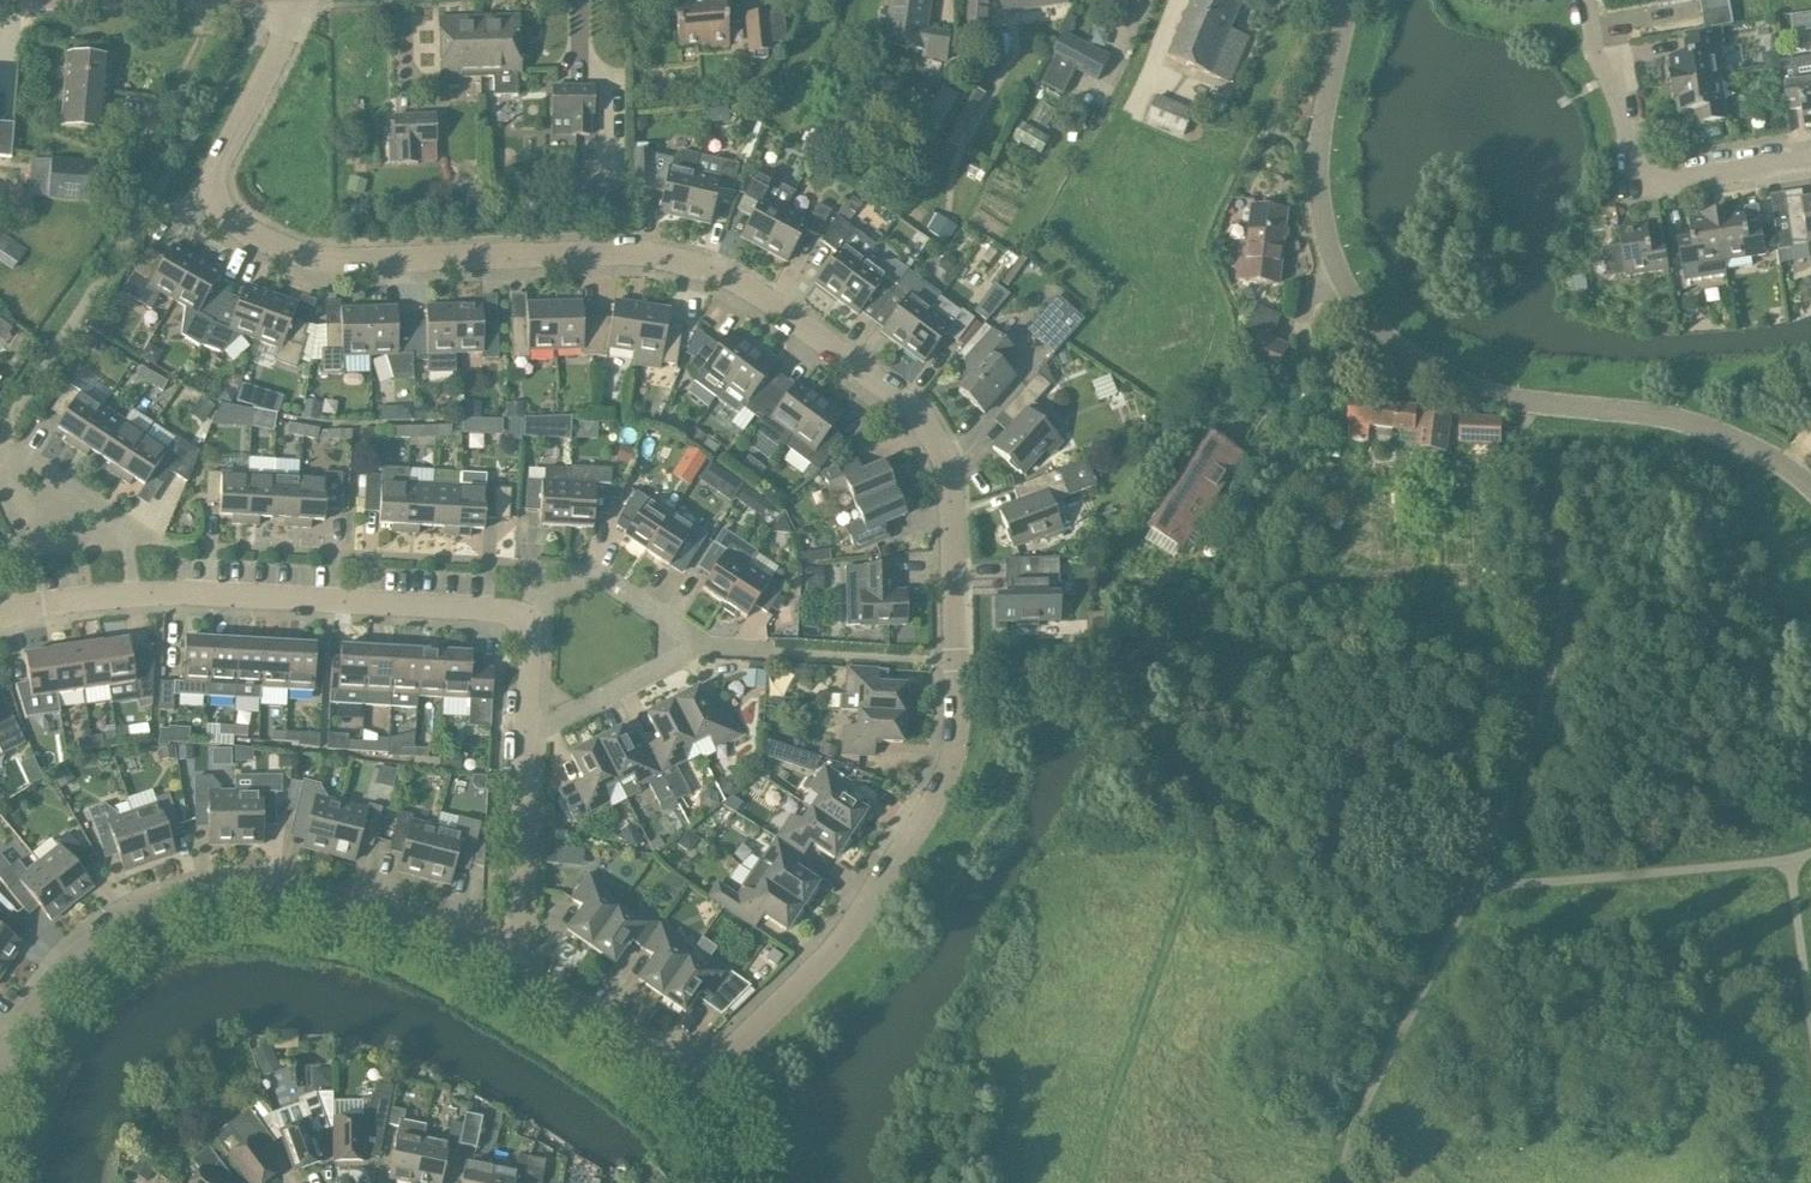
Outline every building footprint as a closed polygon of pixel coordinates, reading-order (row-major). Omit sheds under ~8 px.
[(949,53),(952,33),(928,29),(932,0),(893,0),(887,44),(949,53)] [(970,23),(989,24),(990,0),(971,0),(970,23)] [(1169,56),(1230,83),(1250,38),(1231,30),(1243,3),(1235,0),(1193,0),(1169,56)] [(1703,15),(1731,10),(1730,0),(1700,0),(1703,15)] [(725,1),(675,6),(678,39),(696,38),(696,45),(709,43),(709,48),(729,46),(725,1)] [(767,12),(745,13),(749,52),(771,50),(767,12)] [(480,16),(482,78),(522,76),(520,15),(480,16)] [(1066,28),(1071,31),(1074,31),(1077,25),(1075,23),(1078,18),(1072,15),(1066,28)] [(442,79),(482,78),(480,16),(440,17),(442,79)] [(1000,32),(969,23),(966,33),(997,43),(1000,32)] [(1078,68),(1099,80),(1111,57),(1069,35),(1071,31),(1066,28),(1052,55),(1057,57),(1078,68)] [(1672,85),(1721,78),(1715,36),(1686,40),(1688,54),(1670,57),(1672,69),(1669,70),(1672,85)] [(69,56),(63,128),(105,131),(111,59),(69,56)] [(1064,94),(1078,68),(1057,57),(1043,83),(1064,94)] [(1784,80),(1785,89),(1788,110),(1802,108),(1805,125),(1810,124),(1810,76),(1784,80)] [(1727,119),(1721,78),(1672,85),(1674,101),(1677,100),(1678,113),(1697,110),(1699,124),(1727,119)] [(595,87),(553,87),(553,114),(574,114),(574,135),(591,135),(591,114),(595,114),(595,87)] [(979,91),(949,143),(960,149),(990,97),(979,91)] [(1194,111),(1158,96),(1148,119),(1185,134),(1194,111)] [(1057,111),(1044,103),(1034,120),(1046,128),(1057,111)] [(436,115),(395,117),(396,144),(401,143),(401,163),(420,163),(419,143),(437,142),(436,115)] [(12,158),(15,123),(0,122),(0,157),(12,158)] [(1015,137),(1042,153),(1050,139),(1023,124),(1015,137)] [(652,189),(651,151),(632,151),(633,190),(652,189)] [(684,218),(698,156),(694,155),(683,153),(675,158),(674,159),(670,159),(658,212),(684,218)] [(699,156),(698,156),(684,218),(710,224),(718,188),(732,191),(739,163),(699,154),(699,156)] [(92,202),(95,162),(52,157),(51,170),(49,198),(92,202)] [(764,249),(794,193),(773,183),(768,184),(765,182),(763,177),(756,173),(737,210),(751,217),(740,236),(764,249)] [(628,221),(628,190),(606,190),(607,221),(628,221)] [(1804,198),(1803,190),(1785,193),(1789,217),(1775,219),(1779,251),(1810,246),(1810,240),(1810,197),(1804,198)] [(764,249),(788,261),(804,229),(817,236),(831,211),(817,203),(808,220),(786,208),(794,194),(794,193),(764,249)] [(816,283),(837,298),(865,261),(869,255),(875,247),(854,232),(856,229),(849,224),(861,204),(850,196),(837,217),(821,242),(837,253),(816,283)] [(1242,241),(1237,278),(1279,283),(1287,209),(1254,205),(1250,242),(1242,241)] [(1717,212),(1725,261),(1727,275),(1726,269),(1753,265),(1751,257),(1767,255),(1762,224),(1748,226),(1745,210),(1733,212),(1733,209),(1717,212)] [(1727,275),(1725,261),(1717,212),(1702,214),(1702,216),(1690,218),(1692,236),(1678,238),(1683,267),(1685,281),(1727,275)] [(1619,229),(1622,245),(1610,247),(1614,277),(1627,275),(1627,276),(1670,269),(1665,241),(1651,243),(1648,225),(1619,229)] [(0,231),(0,261),(14,270),(28,249),(0,231)] [(174,300),(197,259),(173,245),(166,257),(149,248),(123,293),(152,309),(161,292),(174,300)] [(880,285),(891,293),(909,270),(897,261),(879,263),(869,255),(865,261),(837,298),(858,314),(880,285)] [(202,345),(210,329),(227,294),(214,286),(222,273),(197,259),(174,300),(187,307),(183,334),(201,345),(202,345)] [(903,347),(931,310),(927,308),(939,292),(909,270),(891,293),(903,302),(881,330),(903,347)] [(988,318),(1008,290),(996,281),(975,308),(988,318)] [(255,340),(272,295),(245,285),(240,299),(227,294),(210,329),(202,345),(221,352),(241,334),(255,340)] [(1059,293),(1028,328),(1054,351),(1085,316),(1059,293)] [(298,304),(272,295),(255,340),(279,348),(275,360),(295,367),(306,336),(303,335),(307,323),(293,318),(298,304)] [(608,348),(634,352),(635,352),(642,305),(614,301),(612,318),(597,316),(595,355),(607,357),(608,348)] [(595,355),(597,316),(583,316),(582,302),(554,303),(556,351),(583,350),(583,356),(595,355)] [(556,351),(554,303),(526,304),(527,318),(512,319),(514,358),(517,364),(528,364),(531,358),(531,352),(556,351)] [(454,306),(456,354),(482,353),(482,359),(499,358),(497,319),(483,319),(482,305),(454,306)] [(635,352),(634,352),(633,364),(660,369),(661,362),(676,365),(682,326),(668,324),(670,309),(642,305),(635,352)] [(456,372),(456,354),(454,306),(426,307),(427,321),(412,321),(414,378),(413,361),(428,360),(428,373),(456,372)] [(343,357),(370,356),(369,308),(341,309),(341,324),(326,324),(327,350),(321,350),(322,375),(343,374),(343,357)] [(414,378),(412,321),(397,321),(397,308),(369,308),(370,356),(386,356),(394,379),(414,378)] [(951,325),(931,310),(903,347),(924,363),(946,334),(957,342),(975,319),(962,310),(951,325)] [(992,330),(965,360),(967,382),(959,391),(983,413),(1015,378),(1002,366),(1015,351),(992,330)] [(726,385),(752,348),(731,333),(720,347),(708,338),(687,366),(701,376),(705,370),(726,385)] [(1261,333),(1249,362),(1280,374),(1291,347),(1291,346),(1261,333)] [(755,416),(775,388),(763,379),(775,365),(752,348),(726,385),(747,400),(742,406),(755,416)] [(1012,426),(992,448),(1008,463),(1011,460),(1020,469),(1018,471),(1021,474),(1045,450),(1050,454),(1061,442),(1041,424),(1048,417),(1034,403),(1049,386),(1037,374),(1000,415),(1012,426)] [(785,445),(819,399),(798,382),(787,397),(775,388),(755,416),(768,425),(773,419),(793,434),(785,445)] [(1259,395),(1260,393),(1264,394),(1266,390),(1250,382),(1247,390),(1259,395)] [(253,408),(278,413),(283,396),(242,384),(236,401),(253,406),(253,408)] [(75,449),(103,407),(69,385),(52,410),(64,418),(58,427),(68,434),(64,441),(75,449)] [(1418,407),(1352,398),(1349,422),(1352,422),(1350,439),(1369,441),(1371,425),(1402,429),(1400,440),(1418,443),(1417,447),(1446,451),(1451,411),(1422,407),(1422,409),(1417,409),(1418,407)] [(841,415),(819,399),(785,445),(820,470),(844,438),(831,428),(841,415)] [(212,425),(226,426),(228,405),(221,403),(212,425)] [(413,406),(398,406),(399,420),(414,420),(413,406)] [(462,431),(504,433),(504,417),(479,416),(480,407),(463,406),(462,431)] [(101,455),(124,421),(103,407),(75,449),(87,456),(91,449),(101,455)] [(665,407),(657,426),(684,438),(696,422),(665,407)] [(277,414),(252,409),(251,427),(274,431),(277,414)] [(1461,416),(1460,441),(1500,442),(1502,442),(1503,417),(1499,417),(1461,416)] [(522,436),(541,438),(542,417),(524,417),(522,436)] [(118,477),(146,435),(124,421),(101,455),(112,462),(107,470),(118,477)] [(1211,433),(1151,527),(1184,547),(1193,552),(1207,529),(1199,523),(1243,453),(1211,433)] [(118,477),(130,485),(135,478),(145,485),(151,476),(163,483),(171,471),(187,482),(200,451),(188,446),(175,438),(167,450),(146,435),(118,477)] [(748,456),(739,467),(757,481),(766,468),(748,456)] [(733,499),(744,482),(712,460),(700,478),(733,499)] [(1000,509),(1007,530),(1013,546),(1045,534),(1047,541),(1062,536),(1054,512),(1063,508),(1060,500),(1097,487),(1088,461),(1022,483),(1028,500),(1000,509)] [(855,506),(894,489),(883,463),(855,475),(850,462),(823,473),(833,497),(848,490),(855,506)] [(567,527),(593,528),(594,514),(609,514),(611,468),(570,466),(569,469),(570,469),(567,527)] [(406,533),(409,483),(409,469),(383,467),(382,476),(367,475),(365,511),(380,512),(380,523),(392,524),(392,532),(406,533)] [(570,469),(569,469),(546,468),(545,481),(527,480),(526,510),(541,511),(540,526),(567,527),(570,469)] [(432,526),(434,485),(409,483),(410,469),(409,469),(409,483),(406,533),(419,534),(420,525),(432,526)] [(246,524),(249,474),(208,472),(206,503),(220,503),(220,514),(233,515),(232,523),(246,524)] [(325,479),(300,477),(298,527),(311,528),(312,519),(324,520),(325,509),(341,510),(343,473),(326,472),(325,479)] [(461,472),(460,486),(457,536),(471,537),(472,528),(484,529),(485,518),(500,519),(510,519),(512,489),(487,488),(487,474),(463,473),(463,472),(461,472)] [(272,517),(274,476),(249,474),(246,524),(260,525),(260,517),(272,517)] [(298,527),(300,477),(274,476),(272,517),(285,518),(284,526),(298,527)] [(457,536),(460,486),(434,485),(432,526),(444,527),(444,535),(457,536)] [(749,488),(741,499),(761,513),(769,502),(749,488)] [(855,506),(861,521),(845,527),(855,551),(882,540),(876,527),(905,515),(894,489),(855,506)] [(647,551),(672,514),(637,491),(620,516),(633,524),(624,537),(647,551)] [(647,551),(669,566),(677,554),(690,562),(706,537),(672,514),(647,551)] [(724,603),(749,565),(757,553),(722,530),(698,567),(710,576),(702,588),(724,603)] [(1059,580),(1059,558),(1059,557),(1005,559),(1005,581),(1011,581),(1011,595),(996,596),(996,622),(1016,622),(1016,626),(1039,625),(1039,621),(1060,620),(1060,594),(1047,594),(1047,580),(1059,580)] [(724,603),(727,604),(724,609),(735,616),(738,612),(747,618),(755,605),(767,614),(784,588),(749,565),(724,603)] [(866,592),(860,592),(861,626),(906,624),(905,591),(895,591),(894,565),(865,566),(866,592)] [(1086,633),(1108,633),(1107,613),(1086,613),(1086,633)] [(103,643),(109,687),(135,683),(137,700),(152,698),(154,662),(133,666),(129,640),(126,641),(122,637),(109,639),(107,643),(104,644),(103,643)] [(209,697),(212,640),(185,638),(183,682),(175,681),(175,682),(161,681),(159,710),(174,711),(174,695),(209,697)] [(236,686),(238,641),(212,640),(209,697),(235,698),(236,686)] [(261,700),(262,688),(264,643),(238,641),(236,686),(235,698),(261,700)] [(109,687),(103,643),(77,647),(83,690),(109,687)] [(288,689),(290,644),(264,643),(262,688),(288,689)] [(288,689),(314,690),(317,645),(290,644),(288,689)] [(83,690),(77,647),(51,650),(58,694),(83,690)] [(365,693),(368,648),(341,647),(340,659),(332,663),(330,703),(365,705),(365,693)] [(391,695),(393,650),(368,648),(365,693),(365,705),(391,707),(391,695)] [(58,694),(51,650),(51,651),(51,652),(25,655),(31,698),(58,694)] [(417,708),(419,651),(393,650),(391,695),(391,707),(417,708)] [(443,697),(445,652),(419,651),(417,708),(418,696),(443,697)] [(443,697),(470,699),(478,699),(476,727),(491,728),(492,699),(494,670),(480,669),(480,655),(472,655),(472,654),(445,652),(443,697)] [(904,714),(906,686),(879,684),(880,670),(848,668),(846,695),(841,694),(840,710),(858,711),(858,712),(904,714)] [(673,702),(694,742),(708,735),(714,746),(738,733),(723,705),(710,712),(699,689),(673,702)] [(2,754),(26,743),(4,697),(0,699),(0,755),(2,754)] [(648,746),(662,773),(666,782),(669,787),(676,800),(690,793),(676,766),(686,760),(680,749),(694,742),(673,702),(648,715),(660,739),(648,746)] [(904,714),(858,712),(858,727),(845,726),(843,754),(875,756),(875,741),(903,743),(904,714)] [(234,736),(234,726),(220,726),(219,735),(234,736)] [(234,736),(248,736),(249,727),(234,726),(234,736)] [(159,728),(159,746),(169,745),(169,742),(170,729),(168,729),(159,728)] [(597,741),(618,782),(631,775),(637,786),(647,781),(661,808),(676,800),(669,787),(666,782),(662,773),(648,746),(635,753),(622,728),(597,741)] [(286,732),(271,732),(271,741),(285,742),(286,732)] [(286,732),(285,742),(299,742),(299,746),(319,748),(320,734),(286,732)] [(92,749),(104,748),(103,735),(90,737),(92,749)] [(92,749),(90,737),(78,739),(80,751),(92,749)] [(363,742),(362,751),(388,753),(389,739),(377,738),(377,742),(363,742)] [(762,739),(761,755),(811,771),(818,757),(762,739)] [(363,742),(349,741),(348,750),(362,751),(363,742)] [(604,789),(618,782),(597,741),(571,755),(584,779),(560,791),(575,819),(610,801),(604,789)] [(192,747),(179,747),(179,760),(192,760),(192,747)] [(415,748),(401,747),(400,757),(414,758),(415,748)] [(415,748),(414,758),(428,758),(429,749),(415,748)] [(394,788),(398,770),(380,765),(375,784),(394,788)] [(812,809),(840,828),(850,834),(866,810),(843,795),(851,783),(825,766),(810,789),(820,796),(812,809)] [(236,845),(236,828),(236,792),(220,792),(220,787),(212,777),(195,777),(195,820),(209,820),(210,845),(236,845)] [(329,854),(336,828),(342,803),(328,799),(320,786),(321,785),(305,781),(295,819),(310,823),(303,848),(329,854)] [(236,828),(236,845),(263,844),(263,819),(277,819),(277,786),(261,786),(261,791),(236,792),(236,828)] [(138,828),(150,862),(175,854),(167,830),(180,825),(169,794),(155,799),(157,804),(133,812),(138,828)] [(736,813),(743,803),(732,796),(721,804),(736,813)] [(336,828),(329,854),(355,861),(361,836),(375,840),(383,807),(368,804),(367,809),(342,803),(336,828)] [(150,862),(138,828),(133,812),(117,817),(115,812),(105,805),(105,804),(89,810),(103,852),(117,847),(125,871),(150,862)] [(777,838),(804,855),(812,843),(834,858),(850,834),(840,828),(812,809),(803,822),(792,815),(777,838)] [(424,878),(437,828),(437,827),(413,820),(414,815),(399,811),(391,844),(405,847),(399,872),(424,878)] [(437,827),(437,828),(424,878),(450,885),(456,860),(470,864),(478,831),(464,828),(462,833),(437,827)] [(72,904),(93,887),(77,867),(88,858),(68,832),(56,842),(59,846),(39,862),(72,904)] [(804,855),(777,838),(762,861),(760,860),(751,873),(803,906),(818,883),(796,867),(804,855)] [(583,864),(583,847),(550,845),(549,862),(583,864)] [(72,904),(39,862),(19,878),(16,874),(4,883),(25,909),(36,900),(52,920),(72,904)] [(591,946),(617,909),(605,900),(612,889),(589,873),(571,899),(583,908),(568,930),(591,946)] [(787,930),(803,906),(751,873),(742,887),(744,888),(738,897),(718,884),(710,897),(756,927),(764,915),(787,930)] [(642,949),(660,923),(637,907),(630,917),(617,909),(591,946),(614,963),(630,940),(642,949)] [(8,966),(23,944),(2,930),(10,918),(0,911),(0,961),(8,966)] [(662,996),(688,958),(676,949),(683,938),(660,923),(642,949),(654,957),(639,979),(662,996)] [(766,957),(777,965),(783,956),(772,948),(766,957)] [(662,996),(685,1012),(701,990),(728,1008),(751,986),(708,956),(701,967),(688,958),(662,996)] [(0,961),(0,978),(8,966),(0,961)] [(313,1066),(311,1084),(331,1086),(332,1068),(313,1066)] [(280,1131),(294,1172),(324,1162),(314,1134),(328,1129),(315,1092),(296,1100),(295,1118),(297,1125),(280,1131)] [(333,1118),(334,1161),(365,1161),(365,1133),(384,1138),(391,1097),(373,1094),(369,1110),(363,1109),(363,1117),(333,1118)] [(404,1121),(406,1110),(392,1108),(389,1124),(399,1126),(389,1179),(410,1182),(415,1182),(427,1126),(404,1121)] [(228,1126),(214,1136),(249,1182),(264,1182),(279,1171),(264,1151),(275,1142),(250,1109),(228,1126)] [(463,1128),(460,1142),(460,1144),(477,1148),(484,1117),(467,1113),(463,1128)] [(415,1182),(442,1182),(450,1145),(424,1139),(427,1126),(415,1182)] [(191,1182),(226,1182),(224,1182),(232,1176),(209,1146),(192,1159),(200,1170),(191,1182)] [(492,1168),(465,1163),(461,1182),(489,1182),(492,1168)] [(489,1182),(516,1182),(518,1173),(492,1168),(489,1182)]
